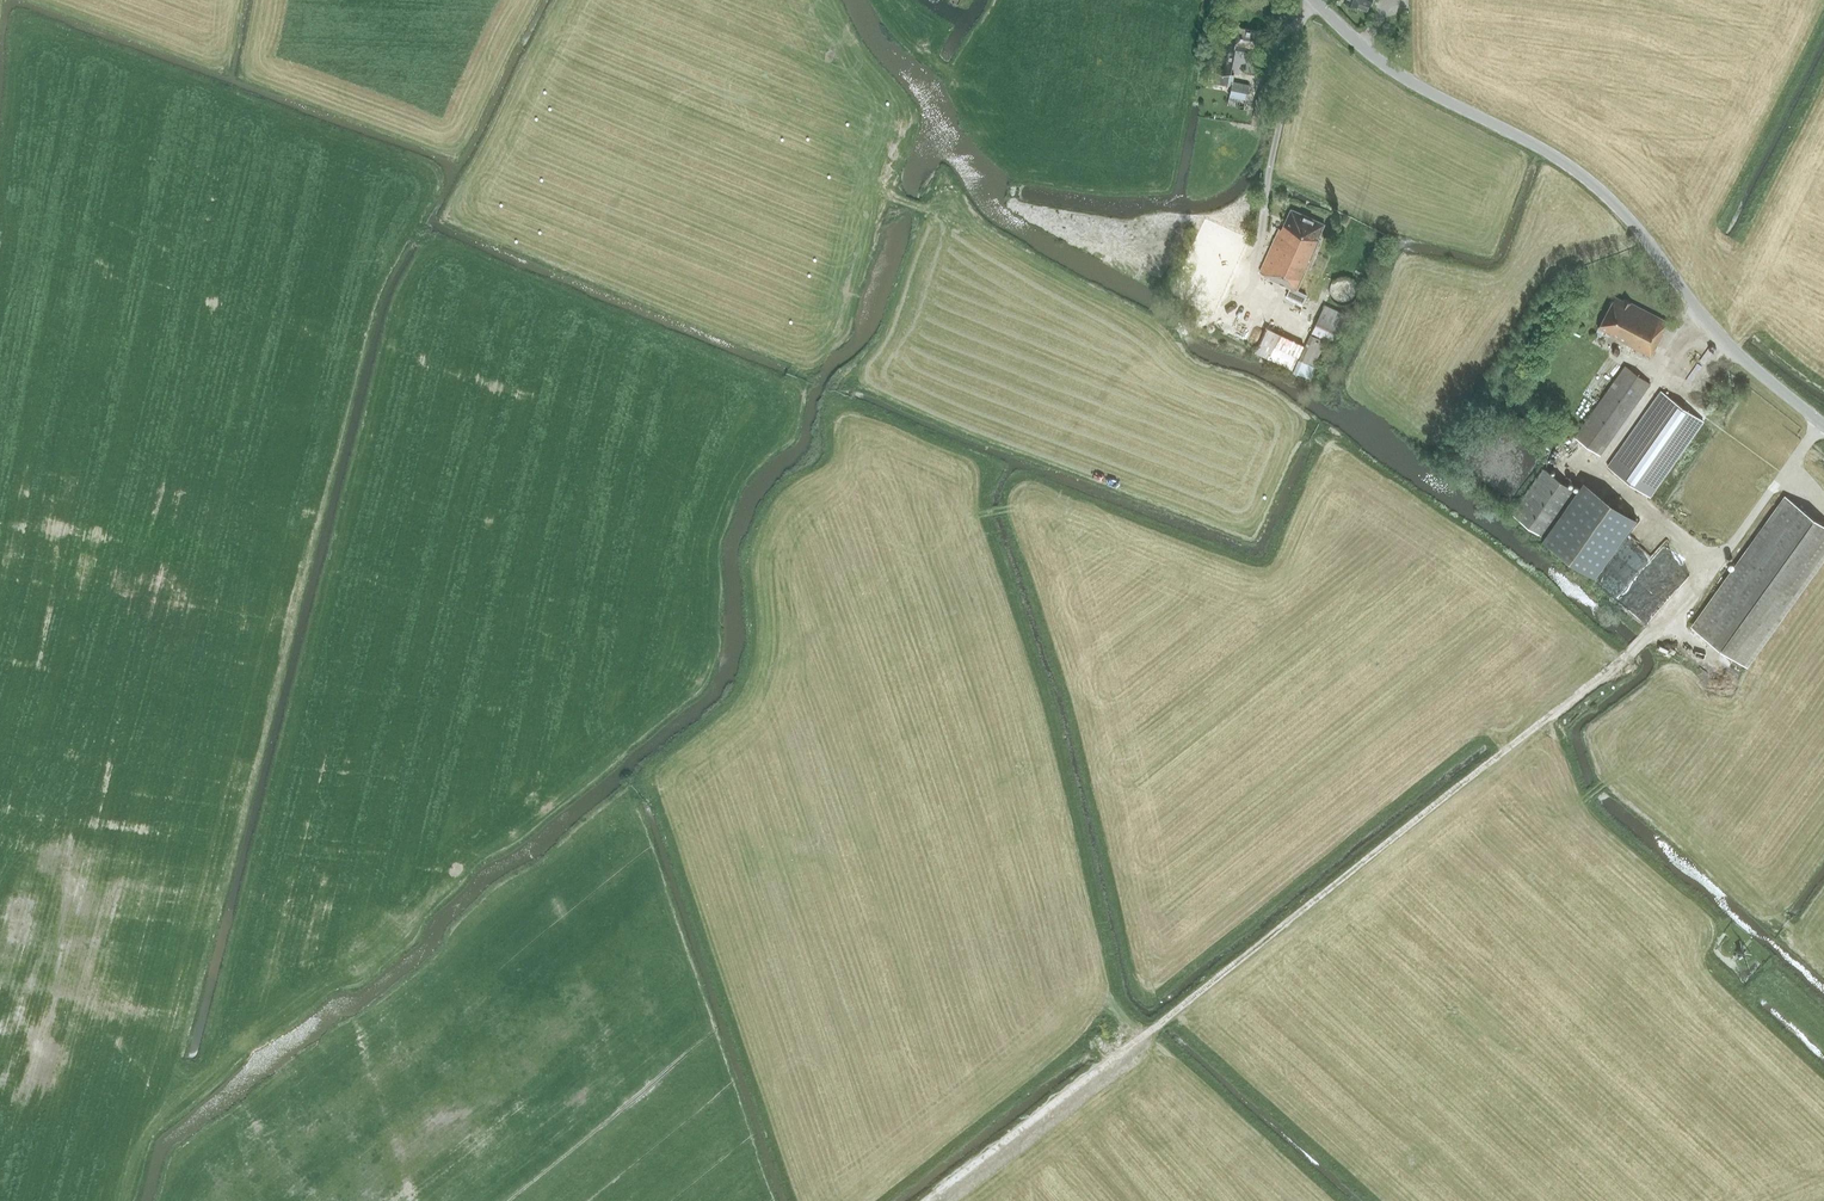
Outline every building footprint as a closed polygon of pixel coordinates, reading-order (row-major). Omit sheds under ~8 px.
[(1343,1),(1367,10),(1370,0),(1344,0),(1343,1)] [(1211,71),(1209,88),(1225,91),(1228,74),(1230,74),(1235,49),(1248,52),(1249,45),(1255,46),(1257,31),(1225,25),(1215,71),(1211,71)] [(1232,80),(1229,96),(1245,99),(1248,84),(1232,80)] [(1271,102),(1269,102),(1257,99),(1254,111),(1268,114),(1271,102)] [(1279,228),(1260,271),(1271,276),(1270,278),(1290,288),(1287,295),(1288,296),(1285,302),(1301,310),(1304,303),(1303,302),(1306,295),(1297,290),(1320,239),(1318,238),(1324,224),(1291,209),(1282,229),(1279,228)] [(1230,253),(1243,259),(1249,246),(1236,239),(1230,253)] [(1334,301),(1339,304),(1345,305),(1350,303),(1355,300),(1357,295),(1358,289),(1356,284),(1353,279),(1348,277),(1342,276),(1337,278),(1333,281),(1330,286),(1329,292),(1331,297),(1334,301)] [(1650,356),(1663,332),(1661,331),(1667,321),(1631,302),(1624,299),(1623,301),(1614,296),(1599,325),(1612,332),(1610,335),(1650,356)] [(1324,304),(1311,334),(1337,346),(1351,317),(1324,304)] [(1254,352),(1266,357),(1292,369),(1303,344),(1266,327),(1254,352)] [(1318,357),(1324,345),(1325,341),(1310,334),(1308,337),(1300,357),(1299,360),(1298,360),(1292,373),(1310,381),(1316,368),(1314,367),(1318,357)] [(1574,437),(1600,455),(1650,384),(1624,365),(1574,437)] [(1660,391),(1607,466),(1650,496),(1703,421),(1660,391)] [(1698,404),(1709,413),(1713,408),(1701,399),(1698,404)] [(1574,449),(1577,441),(1564,437),(1561,445),(1574,449)] [(1513,514),(1543,535),(1575,490),(1545,469),(1513,514)] [(1595,576),(1636,518),(1583,480),(1541,539),(1595,576)] [(1690,626),(1747,667),(1823,560),(1823,523),(1784,494),(1690,626)] [(1654,618),(1691,576),(1677,564),(1686,554),(1670,540),(1642,572),(1647,576),(1645,579),(1655,587),(1639,605),(1654,618)] [(1740,945),(1734,952),(1741,958),(1747,951),(1740,945)]
